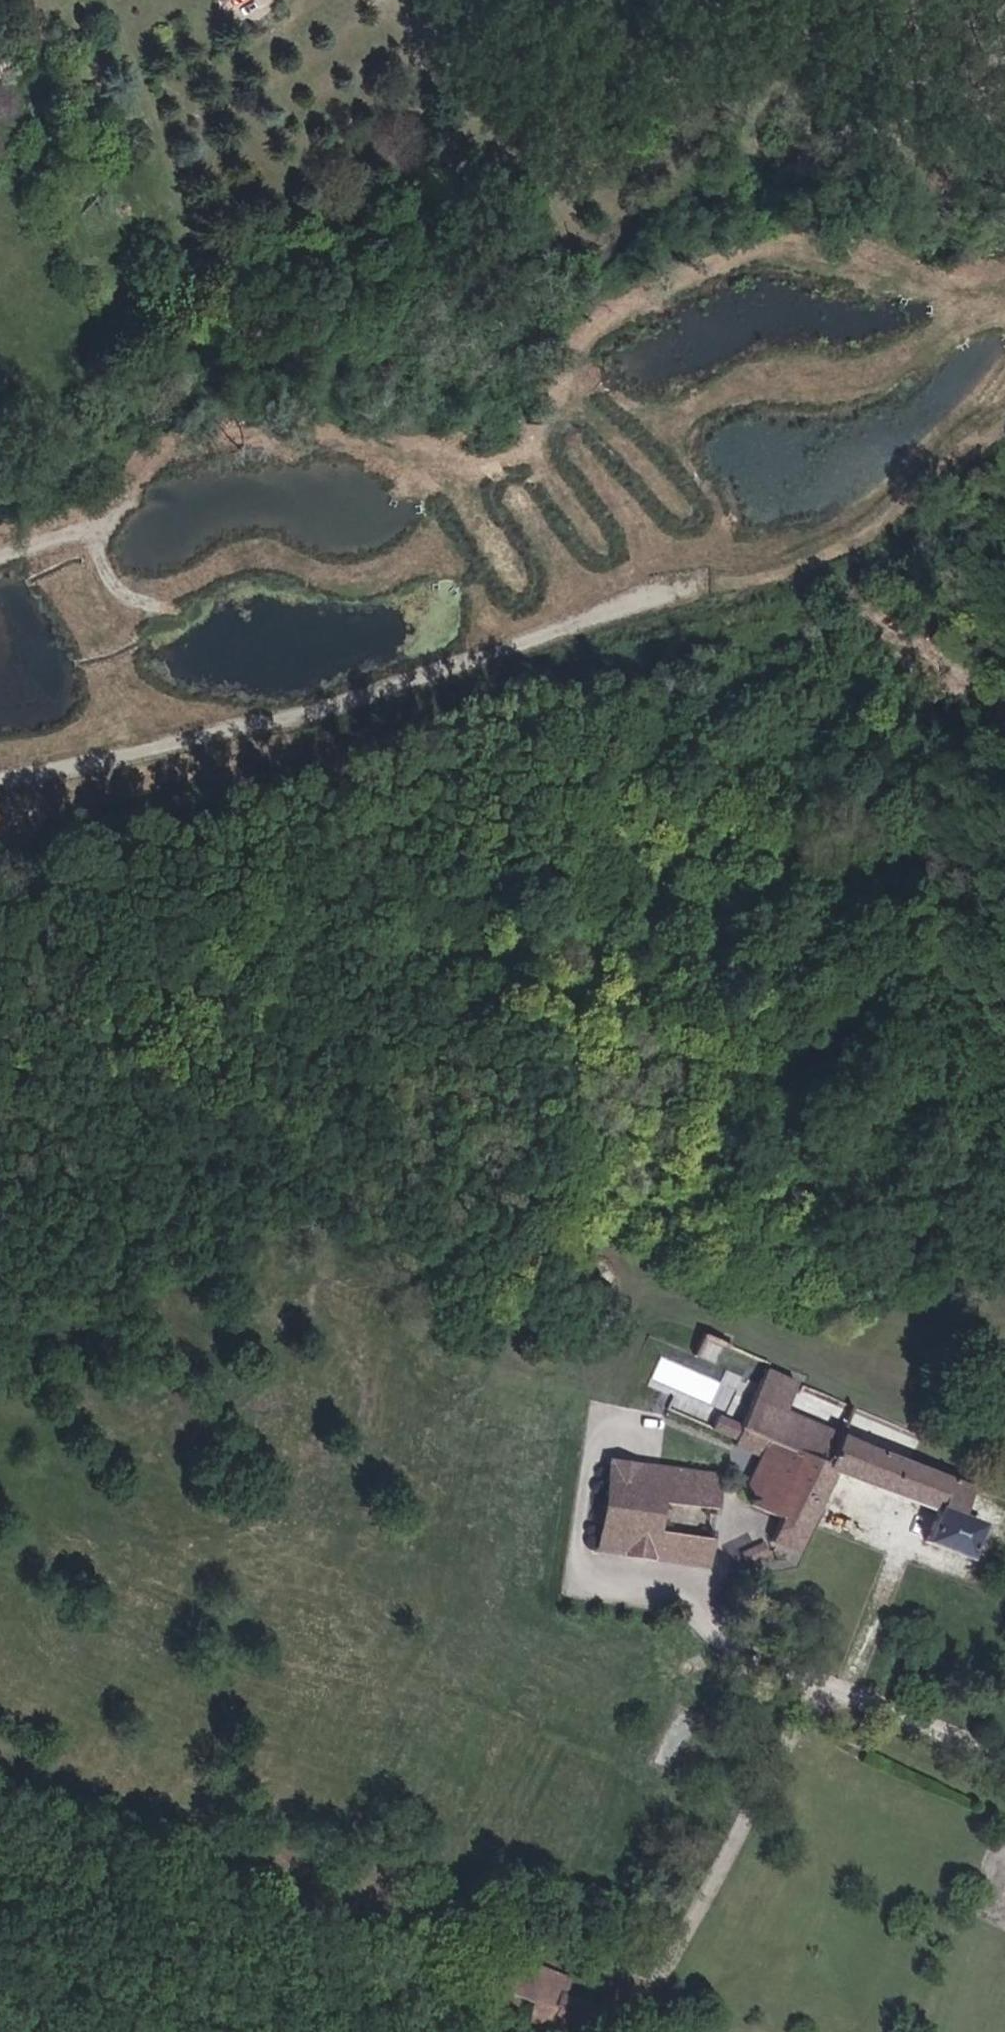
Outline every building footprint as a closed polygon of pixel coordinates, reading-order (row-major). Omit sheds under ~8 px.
[(784,1416),(793,1387),(761,1374),(740,1428),(717,1420),(710,1437),(733,1445),(731,1452),(757,1462),(742,1501),(752,1506),(749,1512),(779,1526),(773,1542),(780,1546),(794,1553),(831,1473),(936,1513),(925,1540),(968,1559),(979,1527),(968,1522),(972,1514),(962,1509),(971,1488),(850,1444),(856,1433),(845,1430),(851,1411),(837,1405),(828,1433),(784,1416)] [(593,1552),(711,1567),(715,1541),(659,1534),(664,1507),(715,1514),(720,1480),(607,1464),(593,1552)] [(563,1995),(568,1985),(523,1967),(505,1996),(528,2002),(526,2031),(527,2031),(528,2031),(546,2031),(547,2029),(563,1995)] [(594,2008),(563,1995),(547,2029),(555,2031),(585,2031),(594,2008)]
